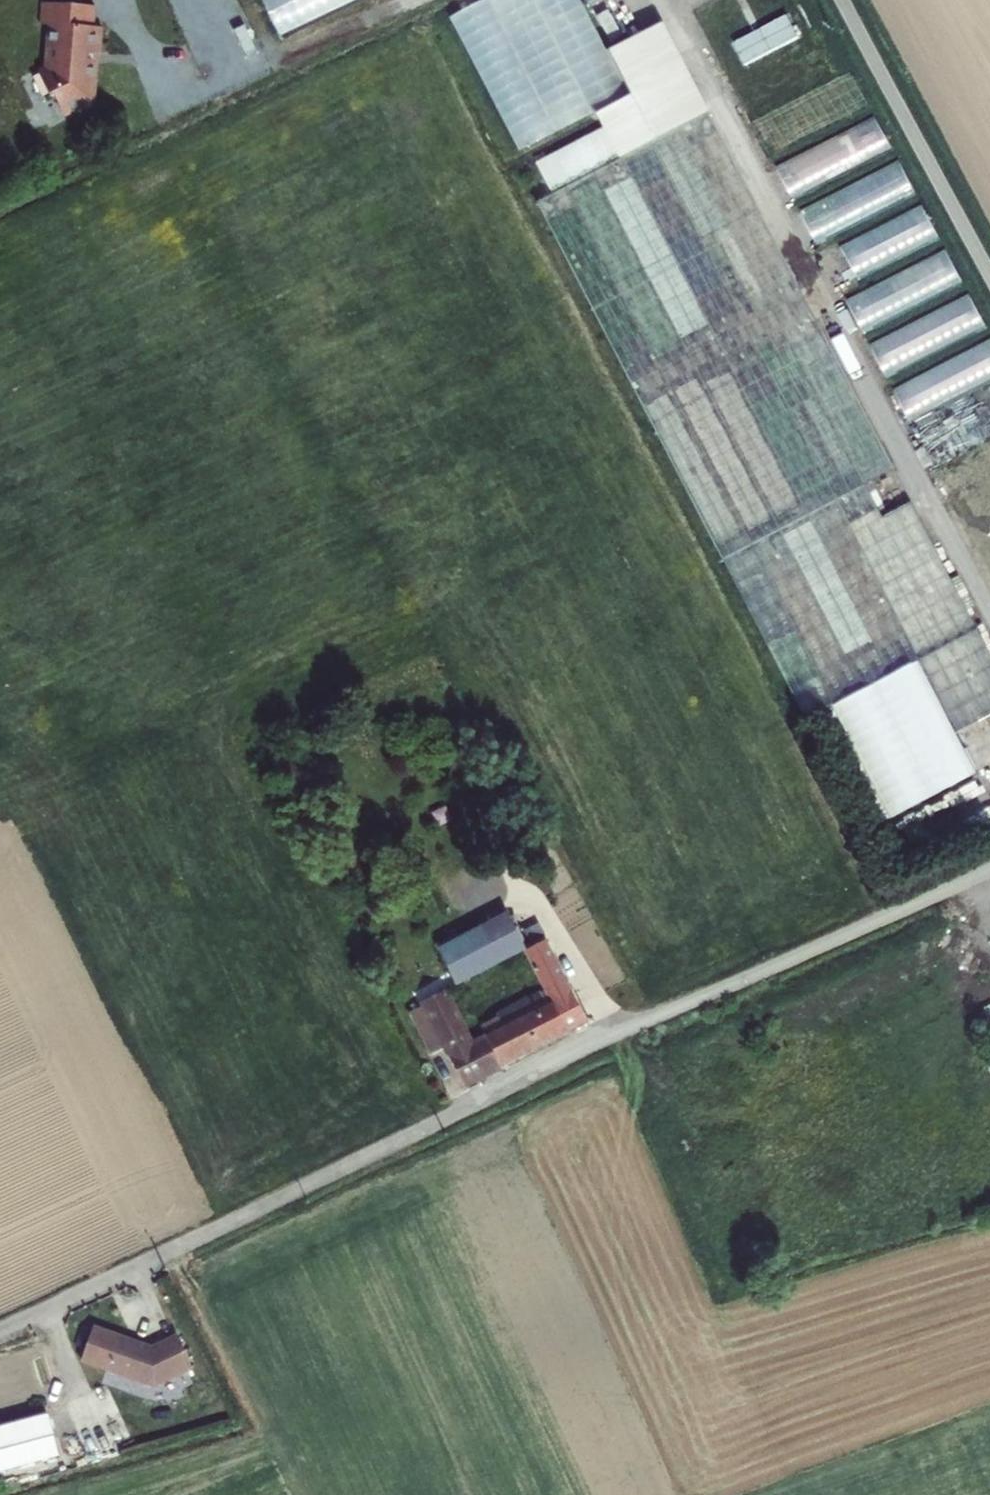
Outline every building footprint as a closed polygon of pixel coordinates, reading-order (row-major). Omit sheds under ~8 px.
[(215,54),(330,0),(189,0),(215,54)] [(72,122),(102,107),(107,59),(109,59),(111,33),(103,33),(105,12),(52,7),(50,29),(58,30),(54,74),(47,77),(59,102),(62,100),(72,122)] [(701,100),(653,11),(600,39),(631,97),(600,114),(616,145),(532,189),(805,706),(832,692),(890,802),(975,757),(954,718),(989,699),(989,641),(909,489),(881,504),(864,471),(890,457),(701,100)] [(749,65),(805,36),(793,13),(737,42),(749,65)] [(881,118),(781,163),(795,196),(896,150),(881,118)] [(796,215),(989,582),(989,337),(901,166),(796,215)] [(506,899),(443,929),(460,964),(523,933),(506,899)] [(444,1028),(465,1068),(584,1006),(544,925),(523,937),(542,976),(476,1008),(480,1015),(472,1019),(447,972),(424,984),(426,986),(410,994),(431,1035),(444,1028)] [(79,1347),(104,1357),(150,1376),(192,1353),(175,1321),(147,1336),(93,1314),(79,1347)] [(1,1452),(60,1433),(47,1393),(0,1408),(0,1449),(1,1452)]
